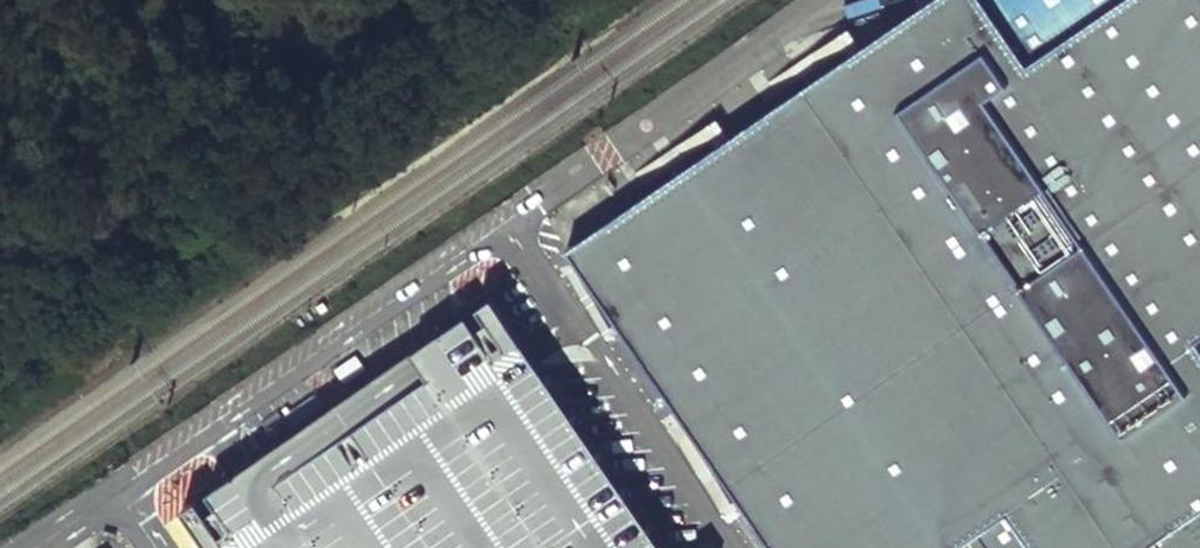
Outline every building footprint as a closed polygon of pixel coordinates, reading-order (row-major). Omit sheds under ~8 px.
[(582,260),(778,547),(1172,547),(1199,529),(1199,0),(961,0),(582,260)] [(228,500),(260,547),(670,547),(538,355),(507,309),(454,345),(261,477),(228,500)] [(1172,547),(1199,547),(1199,529),(1172,547)]
